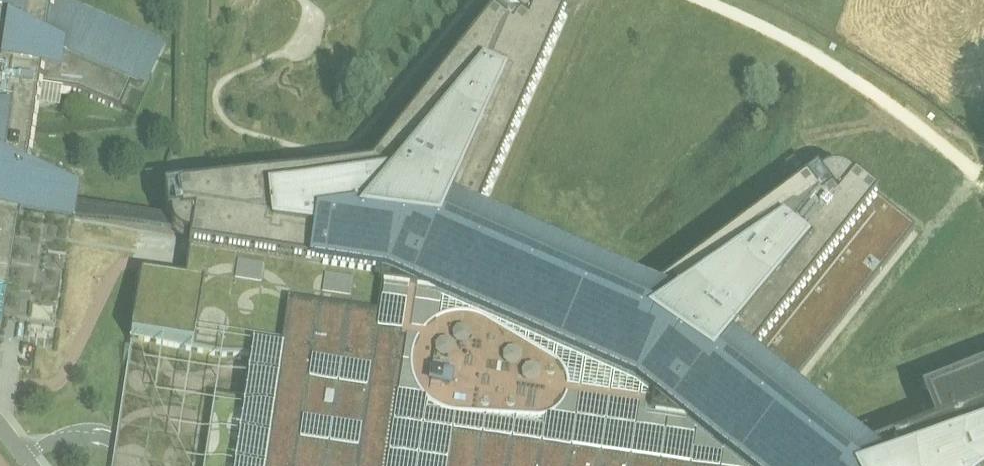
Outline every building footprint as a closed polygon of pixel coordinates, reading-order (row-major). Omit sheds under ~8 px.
[(72,218),(191,236),(187,262),(185,275),(184,280),(141,273),(131,342),(249,360),(234,465),(983,465),(983,377),(904,409),(917,440),(861,462),(744,369),(875,203),(852,185),(851,186),(848,184),(846,182),(844,181),(842,180),(839,179),(837,179),(836,179),(833,179),(831,179),(828,179),(826,180),(824,181),(822,181),(821,182),(819,183),(817,184),(814,180),(647,304),(472,228),(564,18),(537,6),(536,8),(532,6),(530,5),(527,4),(525,4),(522,4),(520,4),(519,4),(517,4),(516,5),(513,6),(511,7),(509,8),(508,9),(506,11),(504,13),(503,14),(499,11),(369,174),(163,198),(165,220),(73,206),(76,191),(25,169),(38,84),(77,90),(120,108),(131,83),(135,85),(138,86),(140,86),(142,84),(144,80),(147,75),(148,76),(162,45),(59,0),(0,0),(0,341),(19,211),(72,218)] [(21,250),(20,264),(34,265),(34,250),(21,250)] [(249,360),(131,342),(118,425),(114,449),(112,465),(234,465),(249,360)]
